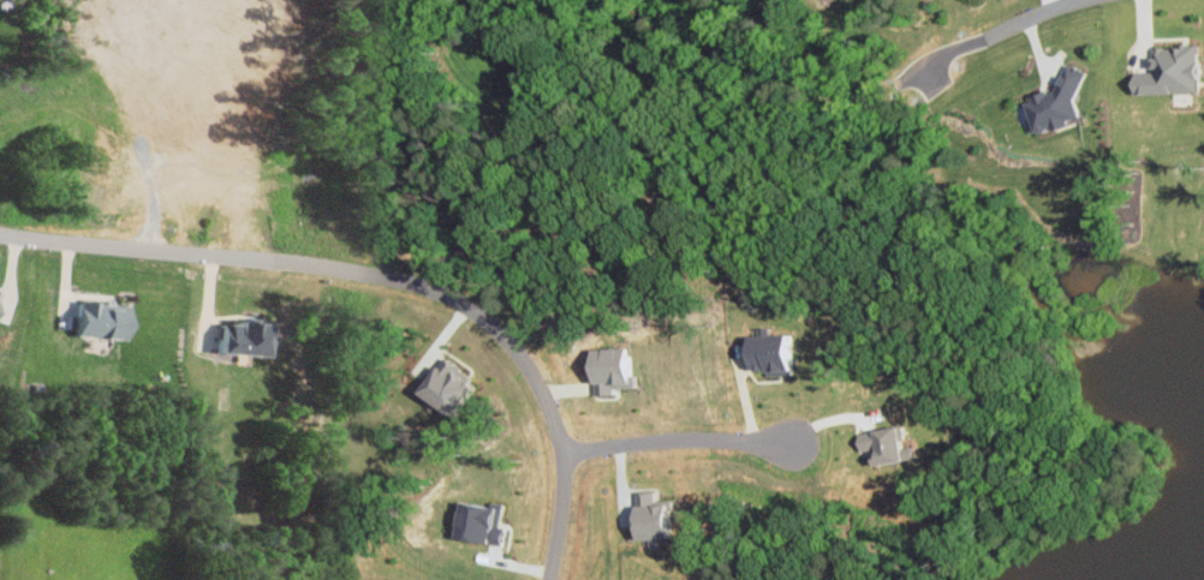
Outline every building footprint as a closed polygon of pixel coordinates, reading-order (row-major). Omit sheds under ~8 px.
[(1193,92),(1192,44),(1151,45),(1152,62),(1145,62),(1145,72),(1128,72),(1128,93),(1193,92)] [(1068,67),(1053,71),(1058,87),(1020,97),(1028,131),(1081,118),(1068,67)] [(81,302),(80,336),(136,338),(137,304),(81,302)] [(278,354),(280,323),(230,321),(229,352),(278,354)] [(789,334),(741,336),(741,352),(740,352),(741,373),(791,371),(789,334)] [(637,385),(635,375),(630,376),(625,344),(585,350),(587,366),(581,367),(584,385),(594,384),(596,396),(609,395),(608,389),(637,385)] [(468,411),(484,374),(450,359),(433,396),(468,411)] [(911,457),(904,424),(853,434),(857,456),(865,455),(868,466),(911,457)] [(627,539),(668,538),(666,502),(653,503),(653,490),(632,491),(633,506),(626,506),(627,539)] [(460,537),(508,543),(513,507),(471,501),(468,522),(462,521),(460,537)]
